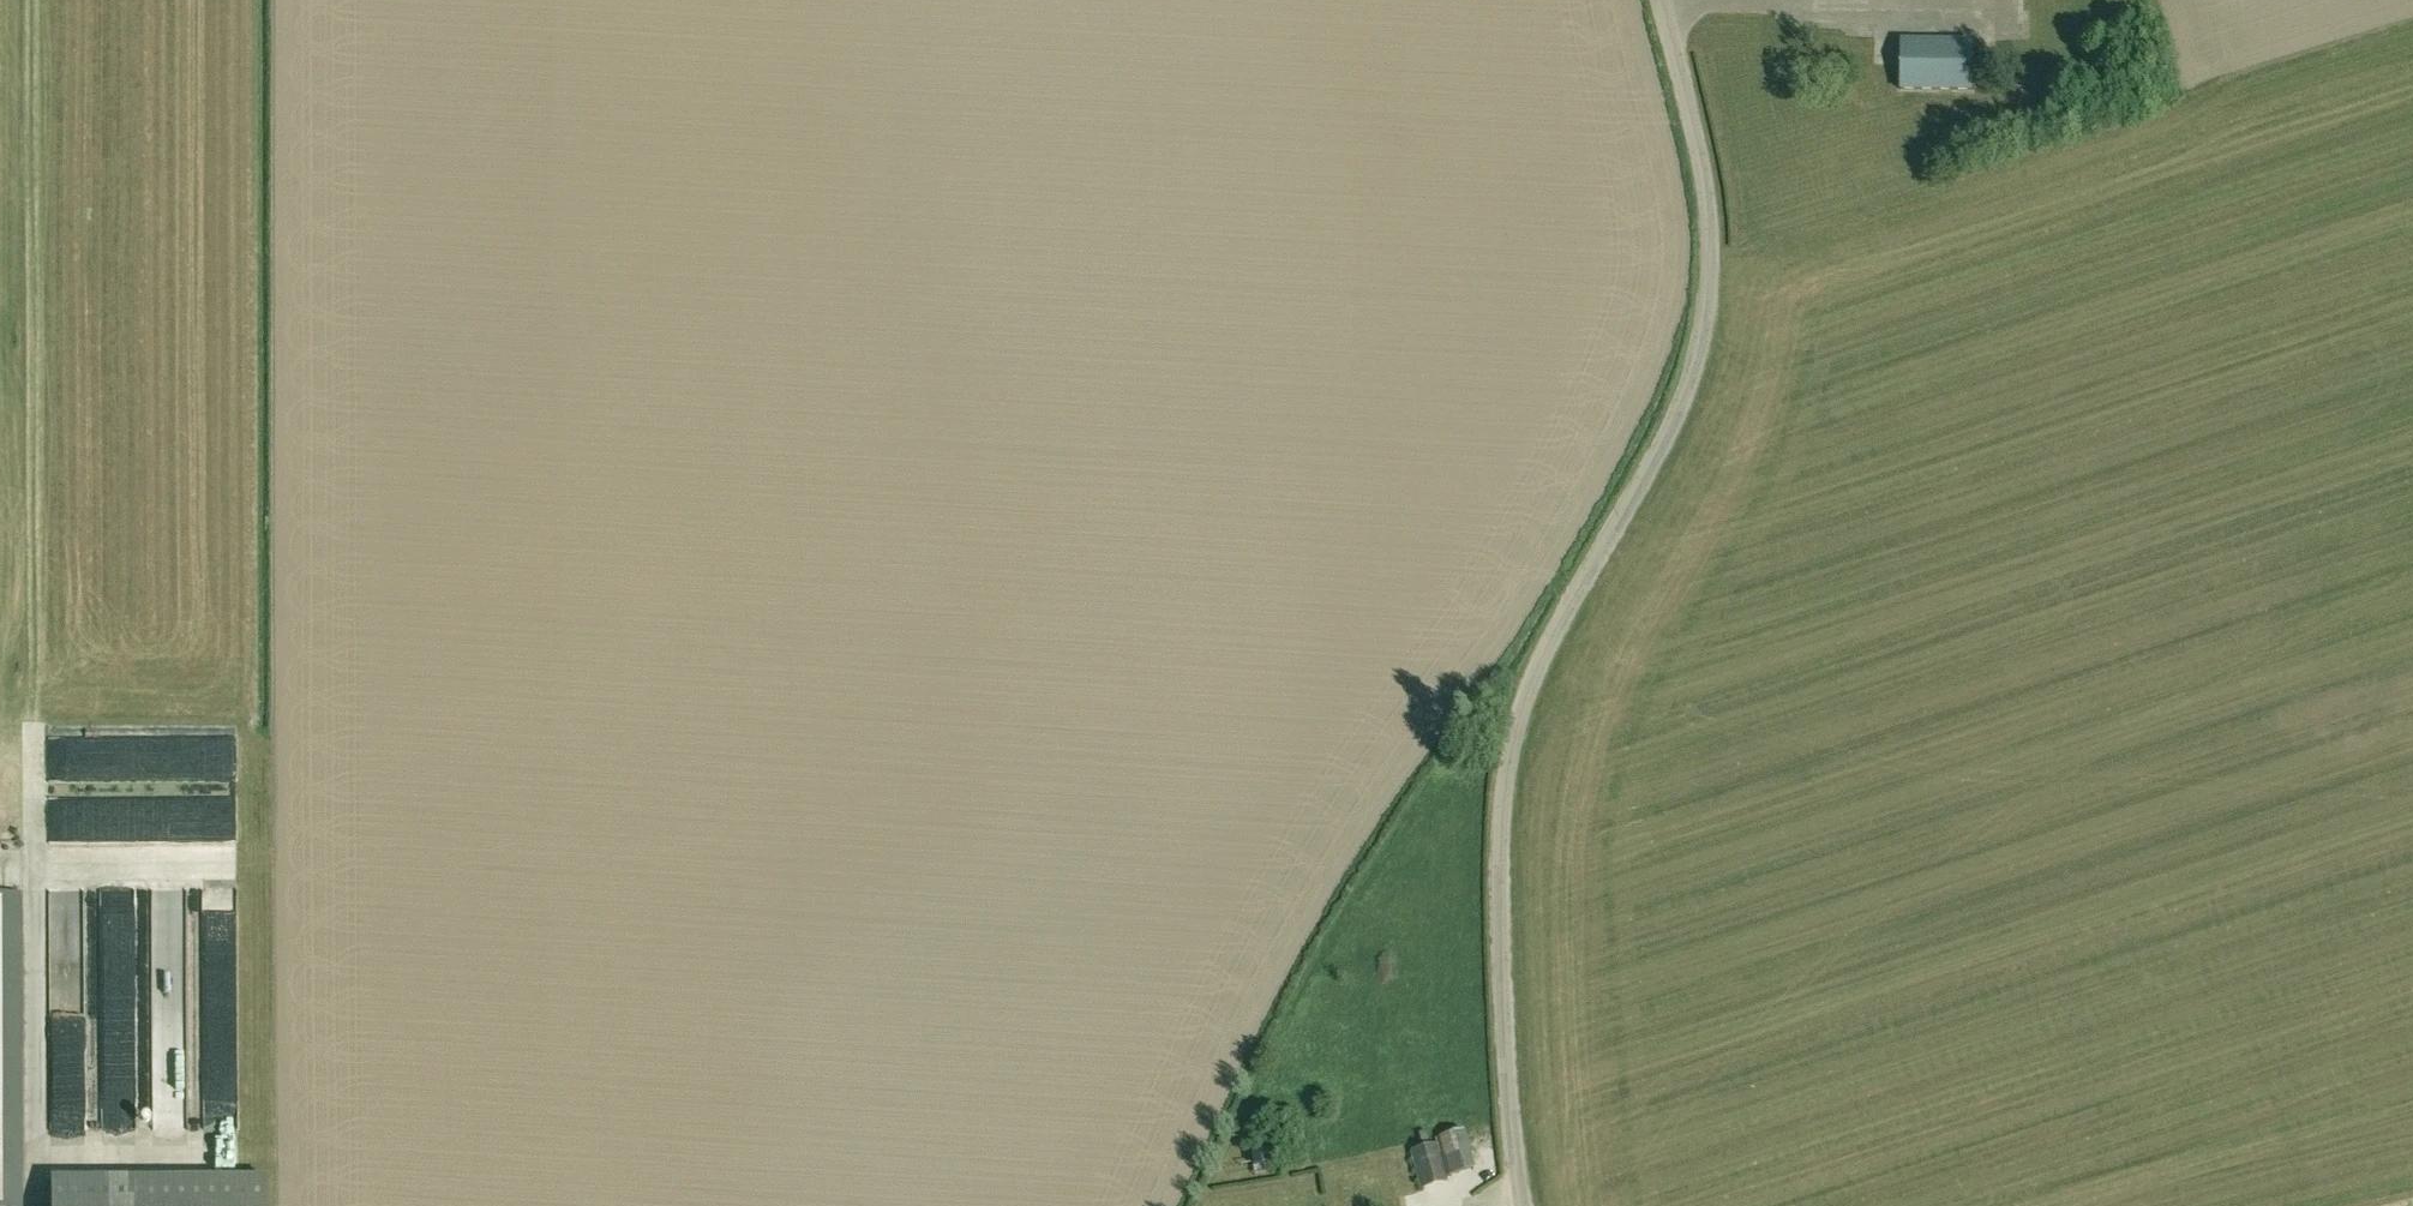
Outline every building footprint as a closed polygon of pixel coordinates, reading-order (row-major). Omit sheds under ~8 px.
[(1974,41),(1900,40),(1900,89),(1973,90),(1974,41)] [(231,858),(231,790),(19,791),(19,833),(57,833),(57,849),(41,849),(41,858),(231,858)] [(75,885),(43,886),(45,927),(60,927),(60,939),(77,939),(75,885)] [(146,892),(147,913),(178,911),(177,890),(146,892)] [(94,892),(91,1096),(119,1097),(122,892),(94,892)] [(195,1062),(221,1062),(223,895),(197,894),(195,1062)] [(0,896),(0,1205),(21,1205),(22,896),(0,896)] [(195,1079),(197,1127),(231,1125),(229,1078),(195,1079)] [(103,1122),(121,1124),(123,1109),(104,1107),(103,1122)] [(1437,1144),(1410,1151),(1420,1185),(1447,1177),(1437,1144)] [(1270,1161),(1267,1148),(1252,1151),(1255,1164),(1270,1161)] [(267,1173),(50,1173),(51,1205),(267,1205),(267,1173)]
